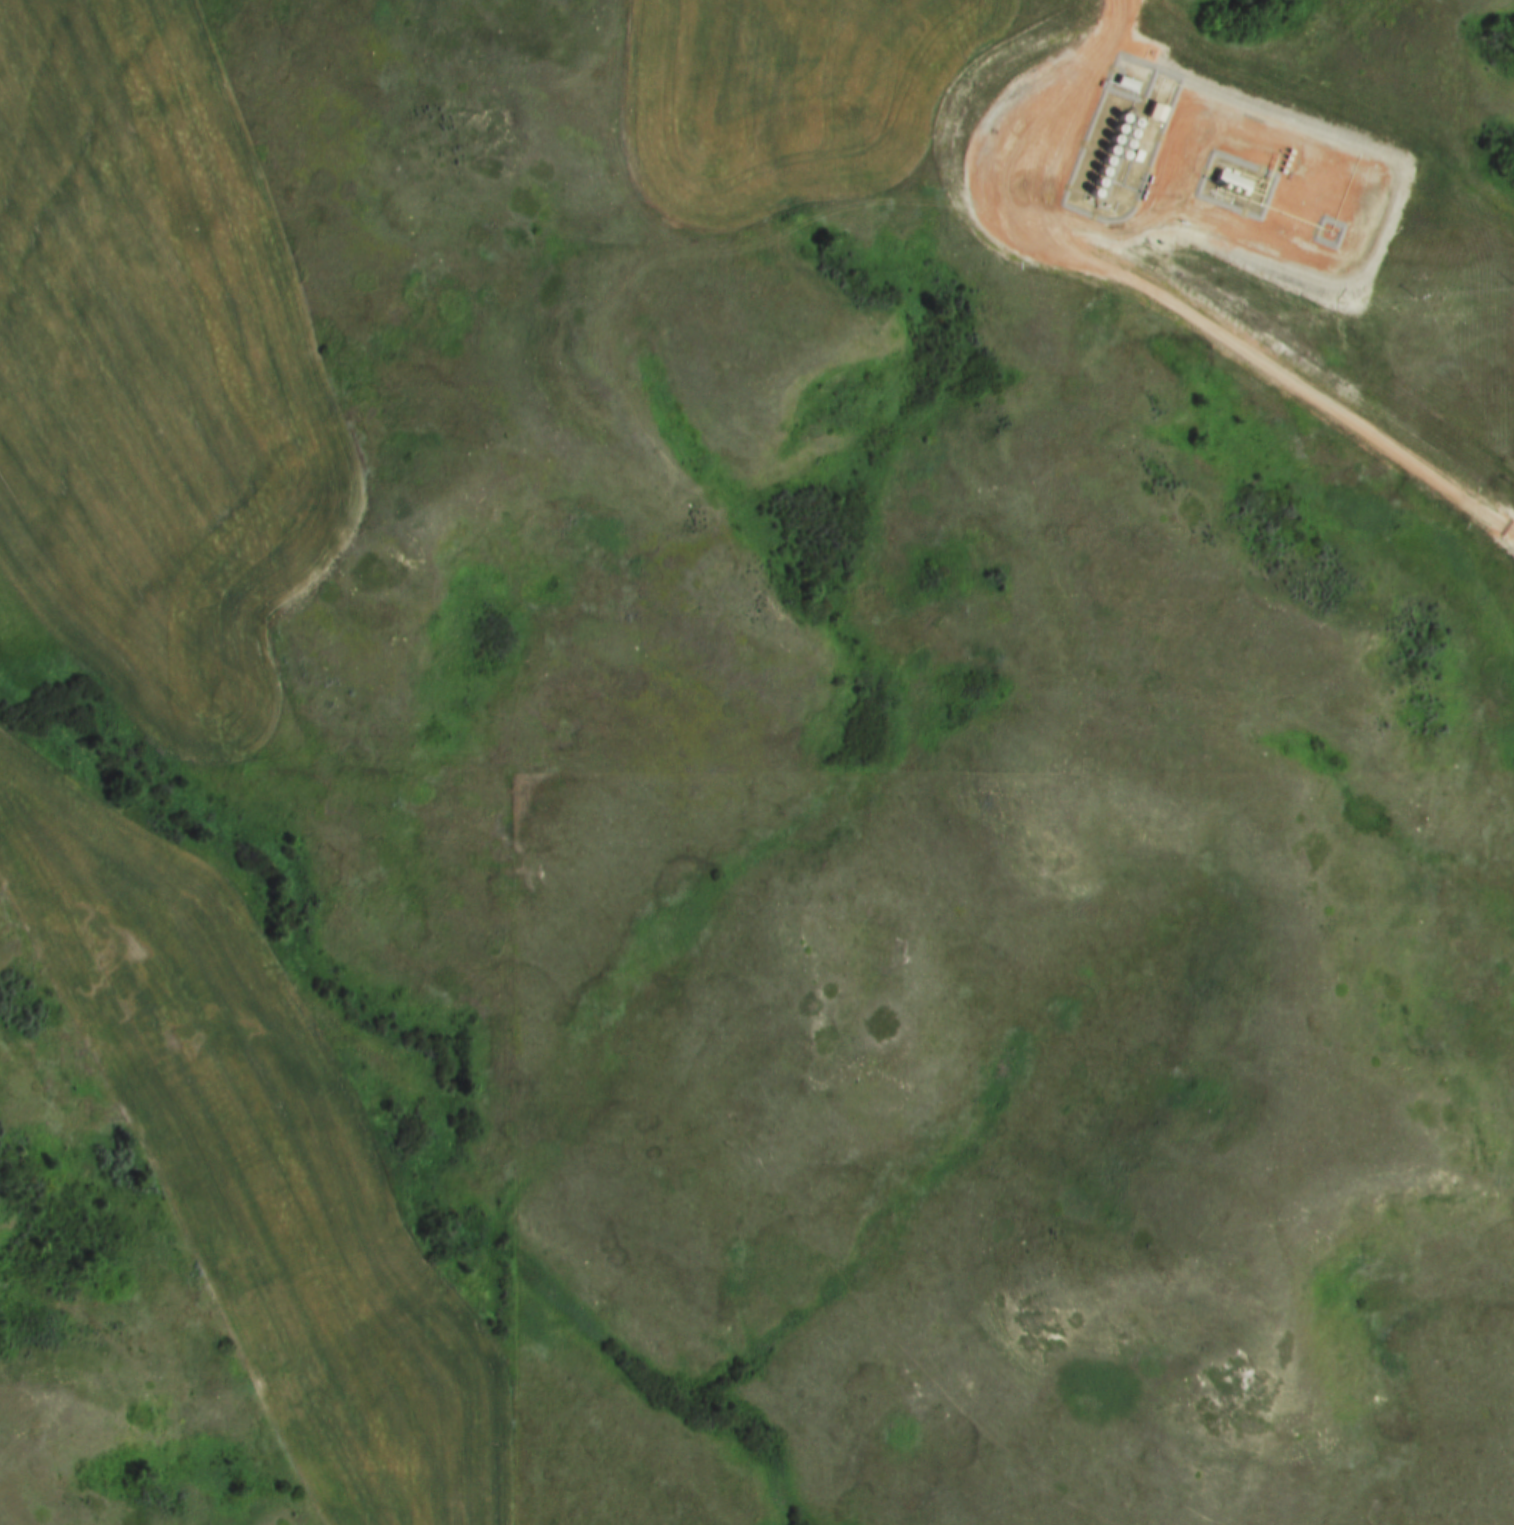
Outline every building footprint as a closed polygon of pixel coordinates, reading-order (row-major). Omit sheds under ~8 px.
[(1117,75),(1114,84),(1133,91),(1137,82),(1117,75)] [(1150,101),(1144,117),(1157,122),(1163,107),(1150,101)] [(1133,148),(1140,151),(1137,161),(1130,158),(1133,148)]
